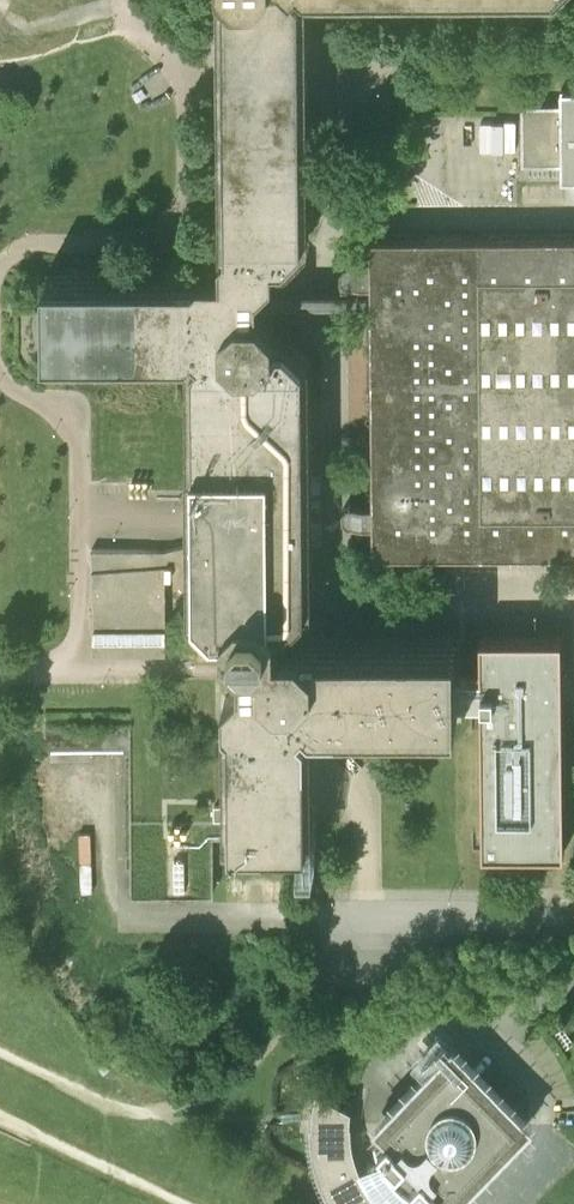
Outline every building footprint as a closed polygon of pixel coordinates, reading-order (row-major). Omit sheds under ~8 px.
[(274,273),(275,257),(286,257),(304,237),(302,72),(302,47),(302,31),(302,0),(225,0),(225,33),(225,49),(225,73),(227,245),(222,250),(222,273),(274,273)] [(561,88),(561,104),(523,105),(524,162),(561,162),(561,176),(572,176),(573,176),(573,89),(562,89),(562,88),(561,88)] [(346,286),(371,285),(371,291),(371,305),(370,350),(373,506),(348,507),(342,512),(343,522),(348,527),(373,527),(373,556),(573,554),(573,235),(463,236),(370,236),(371,265),(345,265),(340,271),(339,280),(346,286)] [(307,606),(304,358),(287,340),(275,340),(275,326),(259,309),(259,304),(264,304),(264,300),(263,294),(259,294),(259,288),(274,273),(222,273),(200,273),(195,278),(44,279),(44,355),(189,354),(195,349),(199,353),(194,359),(195,463),(195,517),(196,539),(195,560),(195,608),(215,626),(225,625),(225,641),(241,656),(241,660),(237,660),(237,667),(237,674),(241,674),(241,678),(226,694),(226,716),(231,721),(232,837),(299,837),(309,837),(308,727),(302,719),(306,716),(312,723),(457,721),(457,702),(456,676),(456,645),(304,645),(300,641),(278,640),(278,626),(288,626),(307,606)] [(326,292),(263,294),(264,300),(264,304),(270,307),(326,305),(371,305),(371,291),(326,292)] [(92,651),(167,651),(166,573),(172,573),(172,561),(195,560),(196,539),(165,547),(91,547),(95,622),(92,651)] [(483,852),(565,851),(563,684),(562,637),(480,638),(481,676),(456,676),(457,702),(481,702),(483,852)] [(135,722),(48,724),(49,749),(132,748),(136,747),(135,722)] [(132,748),(132,898),(214,896),(213,839),(211,722),(135,722),(136,747),(132,748)] [(314,837),(309,837),(299,837),(299,870),(315,869),(314,837)] [(448,1031),(426,1053),(391,1087),(371,1107),(377,1113),(375,1115),(377,1118),(371,1123),(377,1129),(383,1149),(369,1155),(363,1158),(355,1137),(353,1114),(353,1109),(353,1099),(318,1081),(316,1095),(315,1111),(315,1114),(309,1116),(310,1137),(313,1154),(315,1164),(322,1181),(334,1201),(337,1203),(417,1203),(423,1188),(442,1193),(449,1197),(454,1192),(457,1195),(459,1193),(464,1198),(540,1121),(534,1116),(537,1113),(535,1111),(540,1106),(462,1031),(457,1036),(456,1035),(455,1034),(454,1036),(448,1031)]
